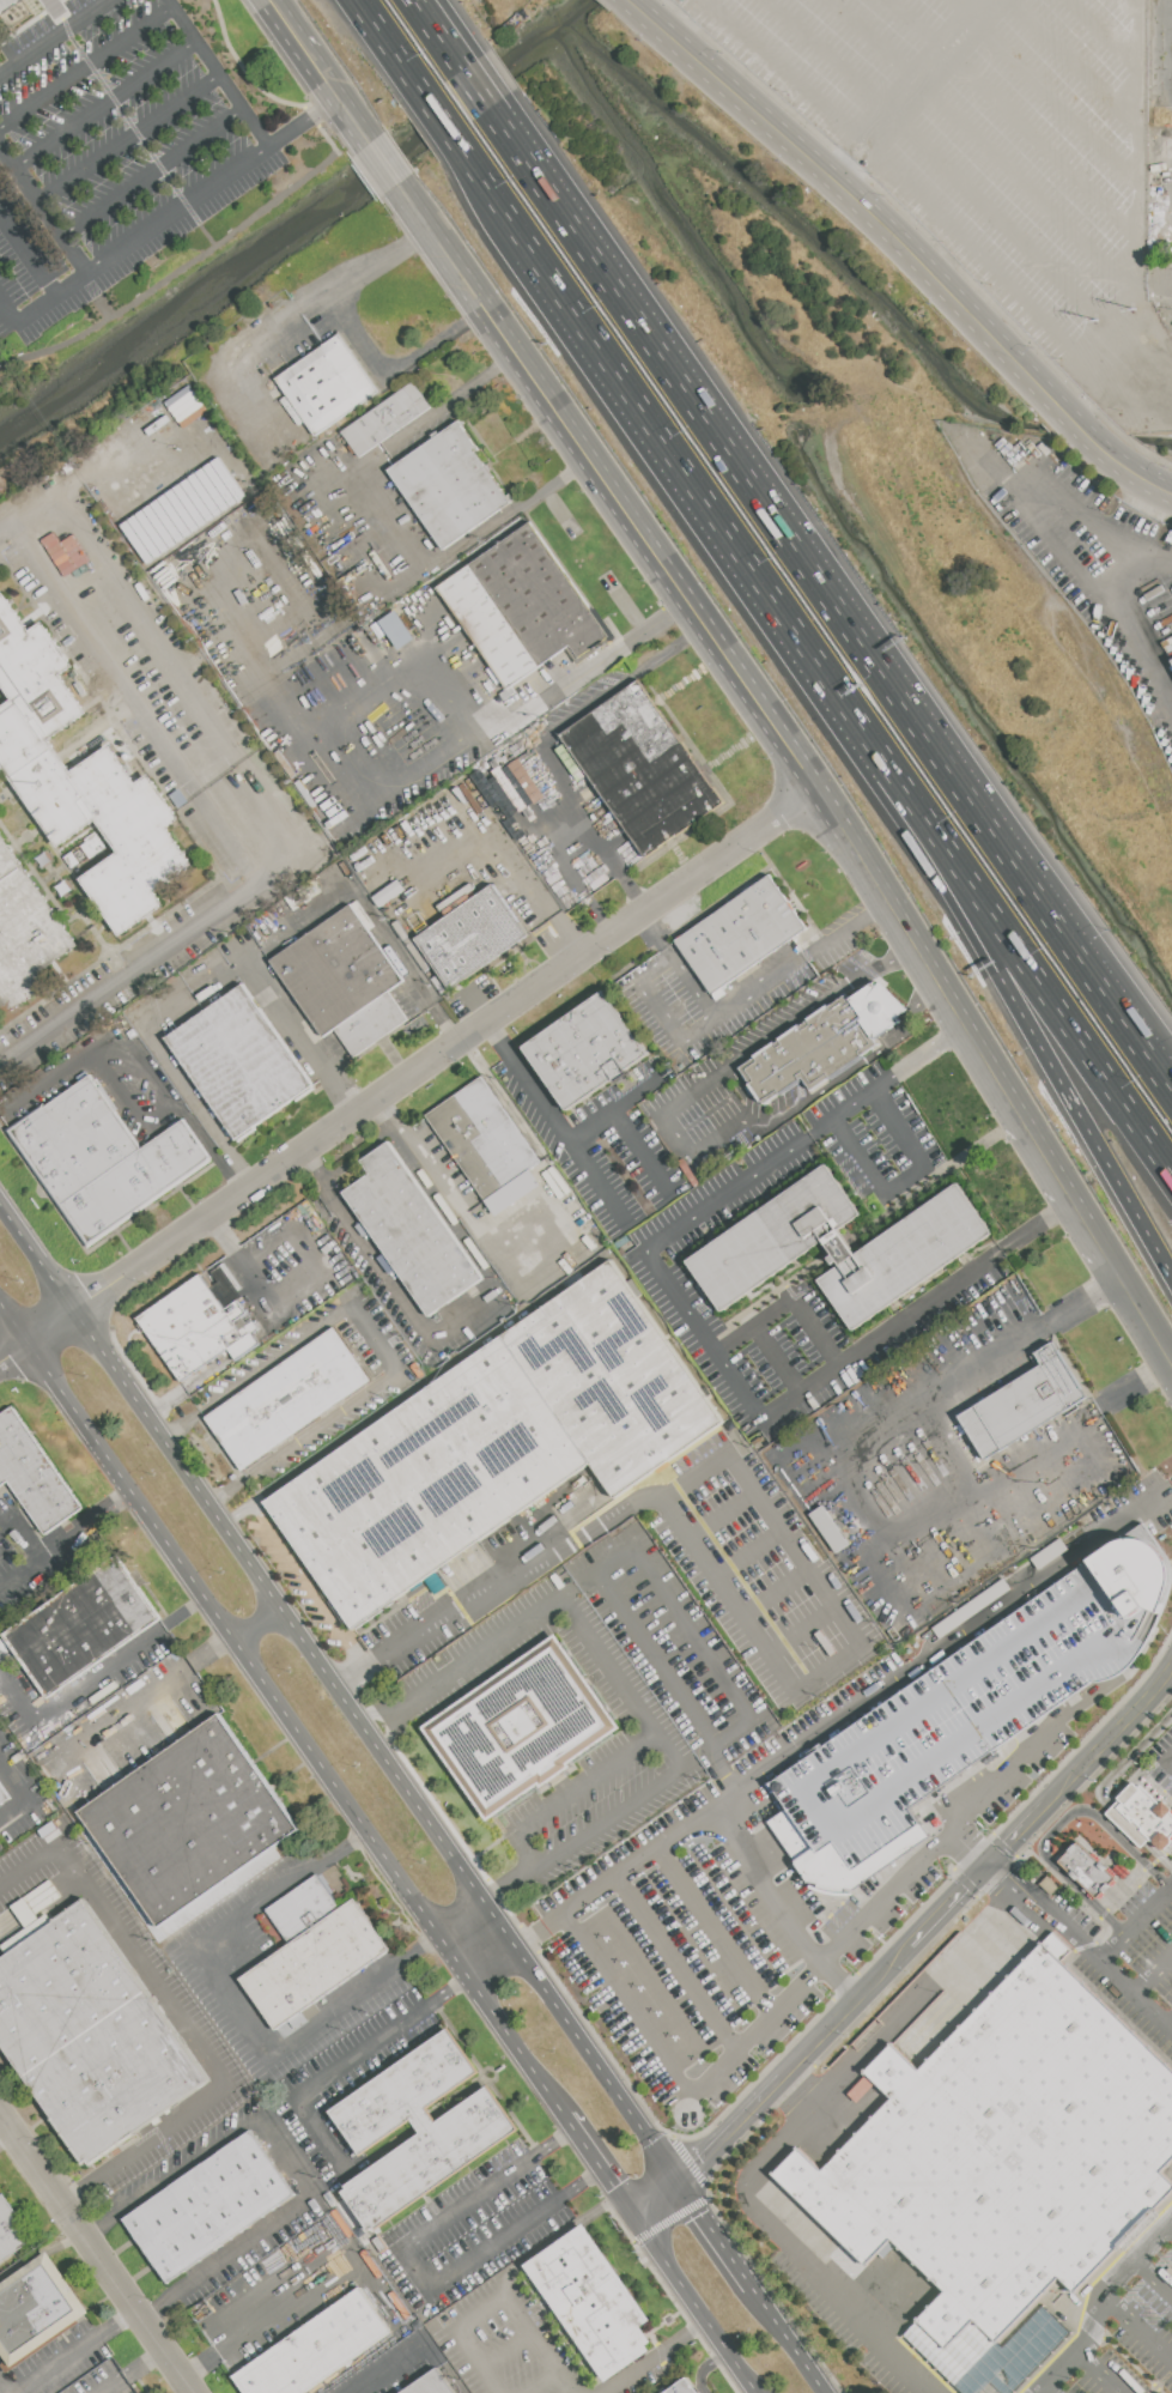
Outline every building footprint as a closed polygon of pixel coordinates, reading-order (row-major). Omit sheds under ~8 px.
[(14,0),(0,0),(0,9),(14,0)] [(277,378),(340,334),(379,393),(316,436),(277,378)] [(342,432),(414,382),(432,407),(360,458),(342,432)] [(389,471),(435,438),(432,436),(438,431),(441,435),(459,422),(479,450),(475,454),(511,504),(444,551),(389,471)] [(437,587),(532,521),(611,637),(579,659),(571,646),(509,689),(437,587)] [(6,770),(0,774),(0,709),(13,699),(0,680),(0,596),(5,593),(31,630),(43,622),(75,667),(62,676),(89,714),(50,740),(72,771),(110,745),(136,783),(148,775),(180,819),(168,828),(194,867),(157,892),(165,905),(121,937),(81,879),(119,853),(97,822),(60,847),(6,770)] [(413,641),(398,610),(381,619),(396,650),(413,641)] [(1161,640),(1170,659),(1171,658),(1171,636),(1161,640)] [(638,680),(724,802),(648,858),(561,735),(638,680)] [(7,1017),(0,1007),(0,937),(6,933),(0,924),(0,830),(80,946),(43,973),(51,986),(7,1017)] [(770,874),(808,928),(715,994),(676,940),(770,874)] [(415,939),(494,885),(529,935),(451,990),(415,939)] [(271,961),(352,904),(405,981),(389,990),(408,1018),(353,1058),(334,1030),(323,1036),(271,961)] [(166,1038),(244,985),(317,1089),(297,1103),(293,1099),(255,1126),(259,1131),(239,1144),(166,1038)] [(524,1047),(605,990),(649,1054),(569,1110),(524,1047)] [(843,992),(879,1042),(813,1090),(804,1077),(765,1105),(737,1066),(843,992)] [(89,1248),(6,1129),(44,1103),(45,1107),(91,1076),(141,1149),(183,1120),(213,1162),(89,1248)] [(482,1077),(542,1163),(486,1202),(426,1116),(482,1077)] [(389,1141),(485,1279),(430,1317),(344,1193),(371,1175),(362,1161),(389,1141)] [(825,1164),(861,1214),(838,1230),(856,1255),(958,1183),(992,1232),(855,1329),(820,1280),(842,1266),(824,1241),(724,1311),(688,1261),(825,1164)] [(613,1256),(725,1420),(615,1496),(593,1464),(352,1630),(261,1500),(613,1256)] [(139,1317),(201,1274),(226,1310),(239,1301),(248,1314),(235,1322),(245,1338),(233,1346),(243,1359),(192,1395),(139,1317)] [(206,1418),(336,1327),(372,1380),(243,1471),(206,1418)] [(959,1416),(1039,1367),(1032,1356),(1053,1343),(1087,1398),(986,1459),(959,1416)] [(8,1482),(0,1487),(0,1415),(12,1406),(83,1508),(45,1534),(8,1482)] [(851,1541),(834,1552),(809,1514),(825,1503),(851,1541)] [(1167,1557),(1171,1569),(1171,1584),(1171,1595),(1137,1655),(911,1810),(930,1834),(854,1894),(836,1894),(815,1888),(772,1819),(787,1809),(772,1781),(1115,1543),(1131,1538),(1143,1538),(1159,1546),(1167,1557)] [(47,1698),(2,1636),(116,1556),(160,1618),(47,1698)] [(554,1638),(620,1731),(493,1821),(427,1729),(554,1638)] [(159,1927),(79,1812),(219,1714),(299,1829),(159,1927)] [(1116,1806),(1148,1840),(1158,1848),(1164,1849),(1171,1842),(1171,1838),(1171,1837),(1171,1813),(1170,1811),(1171,1810),(1162,1800),(1159,1803),(1141,1785),(1136,1788),(1130,1782),(1115,1798),(1118,1800),(1113,1804),(1116,1806)] [(11,1798),(0,1805),(0,1783),(11,1798)] [(1113,1804),(1110,1809),(1105,1813),(1141,1847),(1146,1843),(1148,1840),(1113,1804)] [(1059,1865),(1097,1901),(1116,1882),(1079,1844),(1059,1865)] [(241,1980),(290,1945),(266,1912),(316,1876),(340,1909),(356,1900),(391,1951),(277,2030),(241,1980)] [(85,2162),(0,2040),(0,1962),(56,1922),(55,1920),(85,1898),(211,2079),(91,2163),(89,2159),(85,2162)] [(1059,2280),(1075,2295),(1171,2196),(1171,2183),(1162,2174),(1171,2164),(1171,2070),(1062,1962),(1071,1951),(1055,1935),(921,2073),(893,2046),(866,2074),(893,2101),(822,2174),(800,2150),(775,2175),(868,2266),(893,2242),(948,2296),(909,2337),(958,2385),(1059,2280)] [(332,2113),(449,2030),(479,2072),(427,2108),(437,2122),(488,2086),(518,2130),(376,2229),(375,2227),(369,2230),(342,2193),(350,2188),(347,2185),(421,2133),(412,2119),(362,2155),(332,2113)] [(250,2131),(296,2194),(169,2283),(125,2219),(250,2131)] [(35,2238),(0,2263),(0,2197),(4,2194),(35,2238)] [(526,2265),(584,2224),(651,2321),(642,2327),(652,2341),(648,2345),(651,2351),(607,2381),(526,2265)] [(13,2367),(0,2348),(0,2287),(48,2253),(90,2313),(13,2367)] [(391,2333),(307,2392),(246,2392),(235,2376),(360,2288),(391,2333)] [(438,2368),(456,2392),(403,2392),(438,2368)] [(687,2377),(698,2392),(665,2392),(687,2377)]
